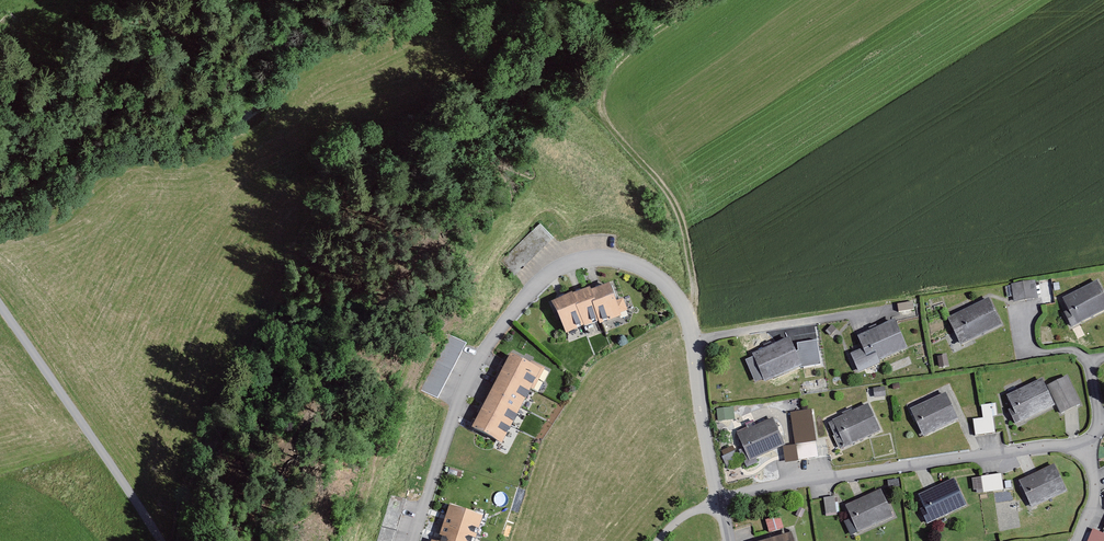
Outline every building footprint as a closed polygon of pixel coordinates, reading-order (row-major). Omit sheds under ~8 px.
[(1097,282),(1061,300),(1068,313),(1065,314),(1072,328),(1103,312),(1103,295),(1097,282)] [(1037,302),(1034,283),(1010,286),(1013,305),(1037,302)] [(619,303),(612,286),(593,293),(591,290),(574,296),(574,295),(553,303),(566,335),(585,328),(600,322),(601,325),(622,317),(621,315),(628,312),(624,301),(619,303)] [(1002,327),(990,301),(948,321),(960,346),(1002,327)] [(913,305),(898,307),(898,315),(914,313),(913,305)] [(896,323),(858,339),(863,350),(851,355),(859,373),(881,364),(880,361),(907,350),(896,323)] [(835,331),(831,327),(824,333),(829,338),(835,331)] [(802,368),(790,340),(753,356),(765,384),(802,368)] [(817,346),(801,348),(802,359),(818,357),(817,346)] [(543,371),(514,355),(473,431),(502,447),(543,371)] [(1080,406),(1067,379),(1048,388),(1061,415),(1080,406)] [(1055,407),(1043,381),(1007,397),(1013,410),(1009,411),(1016,425),(1055,407)] [(884,390),(874,391),(874,399),(885,398),(884,390)] [(958,422),(945,395),(911,411),(924,438),(958,422)] [(997,418),(995,405),(981,407),(982,420),(973,421),(975,437),(995,435),(993,419),(997,418)] [(735,407),(718,407),(718,419),(735,419),(735,407)] [(881,433),(868,407),(853,414),(852,411),(842,416),(843,418),(829,425),(842,452),(881,433)] [(800,413),(791,414),(794,447),(816,444),(814,422),(801,424),(800,413)] [(749,463),(784,448),(773,421),(757,428),(754,422),(745,426),(747,432),(737,436),(749,463)] [(799,464),(796,448),(785,449),(787,465),(799,464)] [(1066,491),(1054,466),(1019,483),(1030,508),(1066,491)] [(1003,492),(1001,476),(971,480),(973,493),(977,492),(977,496),(1003,492)] [(967,507),(954,481),(918,498),(923,508),(920,510),(928,526),(967,507)] [(898,482),(888,483),(889,490),(899,489),(898,482)] [(893,519),(880,491),(845,507),(852,520),(842,525),(849,539),(893,519)] [(837,515),(835,499),(824,500),(826,516),(837,515)] [(483,517),(451,507),(440,540),(475,540),(483,517)] [(766,522),(770,534),(784,530),(780,518),(766,522)] [(1050,529),(1048,523),(1039,528),(1042,533),(1050,529)] [(1094,528),(1088,540),(1103,540),(1103,532),(1094,528)]
